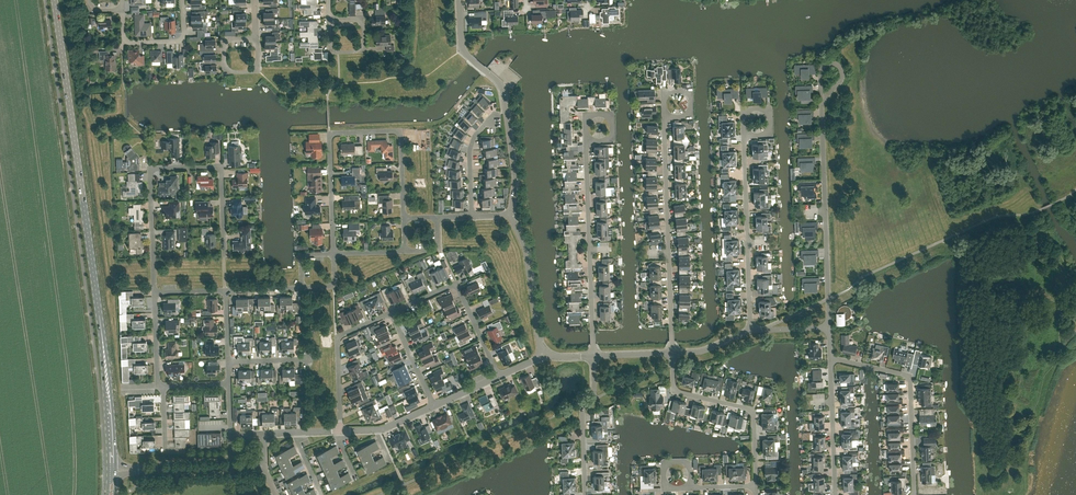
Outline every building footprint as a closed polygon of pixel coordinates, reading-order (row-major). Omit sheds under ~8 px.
[(201,0),(191,0),(191,5),(199,5),(199,9),(205,9),(205,5),(202,5),(201,0)] [(299,4),(299,9),(307,9),(307,14),(313,14),(321,14),(321,10),(317,10),(317,3),(307,4),(299,4)] [(602,10),(602,12),(601,12),(601,11),(600,11),(600,17),(601,17),(601,16),(602,16),(602,22),(609,21),(609,16),(610,15),(618,15),(618,8),(615,8),(615,7),(615,6),(608,7),(608,8),(603,8),(602,10)] [(264,12),(264,19),(265,19),(274,19),(274,12),(278,12),(277,8),(271,8),(271,12),(264,12)] [(555,10),(540,11),(540,9),(533,9),(533,14),(532,14),(532,22),(542,21),(542,17),(556,17),(555,10)] [(240,10),(233,10),(233,14),(233,20),(235,20),(237,20),(245,20),(247,20),(246,13),(240,13),(240,10)] [(579,20),(579,16),(583,16),(583,10),(570,10),(571,20),(572,20),(572,22),(574,23),(577,23),(579,21),(579,20)] [(191,15),(192,22),(193,22),(202,22),(202,21),(206,21),(206,18),(208,18),(208,11),(198,11),(198,15),(191,15)] [(486,11),(477,12),(478,16),(469,17),(470,25),(487,24),(486,11)] [(376,16),(376,18),(372,18),(372,25),(377,24),(385,24),(385,12),(375,12),(375,16),(376,16)] [(507,24),(518,23),(517,16),(511,16),(511,13),(503,13),(504,19),(507,19),(507,24)] [(135,25),(136,25),(137,34),(147,34),(147,32),(150,32),(150,24),(144,24),(143,14),(135,15),(135,25)] [(169,16),(160,17),(161,21),(165,21),(165,29),(169,28),(169,32),(175,32),(175,20),(169,20),(169,16)] [(111,20),(104,20),(104,17),(97,17),(98,23),(100,23),(100,28),(111,28),(111,30),(111,20)] [(279,19),(275,19),(274,19),(265,19),(265,26),(272,26),(272,30),(279,30),(278,19),(279,19)] [(233,20),(232,20),(232,31),(235,31),(239,31),(238,27),(246,27),(245,20),(237,20),(235,20),(233,20)] [(321,27),(318,27),(318,20),(299,21),(299,27),(307,26),(308,31),(321,31),(321,27)] [(193,29),(200,29),(200,32),(207,32),(207,25),(208,25),(208,21),(206,21),(202,21),(202,22),(193,22),(193,29)] [(318,35),(322,35),(321,31),(308,31),(300,31),(300,37),(308,37),(308,41),(308,42),(318,41),(318,35)] [(272,36),(266,36),(266,43),(275,43),(276,43),(276,39),(281,39),(280,35),(279,36),(279,32),(272,32),(272,36)] [(386,50),(394,50),(394,45),(391,45),(390,35),(376,35),(376,45),(386,45),(386,50)] [(206,43),(200,43),(200,50),(203,50),(209,50),(209,46),(216,46),(215,39),(211,39),(211,37),(206,37),(206,39),(205,39),(206,43)] [(323,59),(322,52),(322,48),(319,48),(318,41),(308,42),(308,41),(300,42),(300,47),(308,47),(308,52),(310,54),(312,52),(314,54),(314,59),(323,59)] [(275,47),(275,43),(266,43),(265,43),(265,50),(270,50),(270,55),(273,55),(273,60),(281,60),(281,55),(281,54),(278,55),(278,47),(277,47),(275,47)] [(110,50),(99,51),(100,60),(106,59),(107,70),(115,70),(114,65),(116,65),(116,62),(114,61),(114,56),(112,55),(110,55),(110,50)] [(144,64),(144,55),(139,56),(139,50),(137,50),(134,50),(134,51),(130,51),(130,54),(129,54),(129,58),(131,57),(131,61),(136,61),(136,64),(144,64)] [(155,50),(151,51),(151,56),(152,61),(160,61),(160,65),(165,65),(165,58),(162,58),(161,51),(155,51),(155,50)] [(183,56),(186,56),(186,54),(179,54),(179,57),(177,57),(177,56),(173,56),(173,50),(167,51),(167,63),(173,63),(173,67),(184,66),(183,56)] [(209,54),(209,50),(203,50),(200,50),(200,54),(205,54),(205,61),(209,61),(216,61),(216,54),(209,54)] [(217,72),(216,65),(209,65),(209,61),(205,61),(200,61),(200,66),(201,70),(206,70),(206,72),(217,72)] [(815,64),(795,65),(795,72),(802,72),(802,76),(809,76),(809,72),(816,72),(815,64)] [(657,69),(646,69),(647,76),(656,76),(656,82),(662,82),(661,73),(666,73),(666,69),(663,70),(663,66),(656,66),(657,69)] [(680,77),(680,68),(672,68),(672,69),(668,69),(668,78),(674,78),(675,82),(681,82),(681,77),(680,77)] [(796,92),(798,92),(799,97),(802,97),(802,98),(802,99),(805,99),(805,102),(813,102),(813,98),(810,98),(810,97),(811,97),(810,90),(812,90),(813,90),(812,85),(796,86),(796,92)] [(766,87),(746,88),(746,95),(753,95),(753,99),(760,99),(760,95),(767,95),(766,87)] [(724,96),(724,101),(731,100),(731,96),(738,96),(737,88),(717,89),(717,96),(724,96)] [(655,102),(655,97),(654,90),(638,90),(639,99),(647,99),(647,102),(655,102)] [(479,101),(476,104),(484,111),(488,106),(489,106),(491,104),(492,105),(492,104),(481,95),(479,96),(477,100),(479,101)] [(559,98),(560,115),(569,115),(569,105),(574,105),(574,95),(562,96),(561,96),(560,96),(560,97),(560,98),(559,98)] [(577,106),(588,106),(588,104),(591,104),(591,96),(590,96),(587,96),(587,98),(578,99),(577,95),(574,95),(574,105),(577,105),(577,106)] [(605,100),(605,98),(595,98),(595,96),(592,96),(591,96),(591,104),(595,104),(595,105),(595,106),(605,105),(605,108),(609,107),(609,100),(605,100)] [(476,104),(474,102),(473,104),(470,107),(472,109),(470,111),(478,118),(482,113),(482,114),(485,111),(484,111),(476,104)] [(642,117),(651,117),(651,113),(656,113),(655,107),(649,107),(648,106),(648,103),(640,103),(640,107),(641,107),(642,117)] [(468,109),(468,110),(466,111),(464,115),(466,116),(463,119),(471,126),(471,125),(475,121),(476,121),(478,118),(470,111),(468,109)] [(799,121),(803,121),(804,122),(807,122),(808,121),(812,121),(811,114),(813,114),(813,109),(797,110),(797,116),(799,116),(799,121)] [(560,123),(563,123),(564,133),(571,132),(571,122),(569,122),(569,115),(560,115),(560,116),(560,123)] [(718,116),(718,120),(722,120),(722,122),(722,129),(735,128),(735,122),(727,122),(727,115),(718,116)] [(469,129),(472,126),(471,125),(471,126),(463,119),(462,117),(460,119),(457,122),(459,124),(456,127),(465,133),(469,128),(469,129)] [(684,131),(686,127),(684,125),(683,125),(682,124),(681,121),(674,122),(674,125),(673,125),(673,132),(684,131)] [(647,131),(648,132),(648,135),(655,135),(656,132),(657,132),(658,126),(657,126),(657,124),(654,124),(654,125),(647,125),(647,126),(644,130),(647,131)] [(456,126),(456,127),(455,128),(452,132),(454,133),(452,137),(461,142),(461,141),(465,137),(467,134),(465,133),(456,127),(456,126)] [(722,129),(722,136),(722,138),(719,138),(719,142),(728,142),(728,135),(735,135),(735,128),(722,129)] [(675,138),(675,141),(682,141),(682,139),(684,138),(684,137),(686,136),(684,132),(684,131),(673,132),(673,138),(675,138)] [(577,142),(572,142),(571,132),(564,133),(561,133),(561,139),(564,139),(564,143),(561,143),(561,146),(561,147),(578,146),(578,145),(577,145),(577,142)] [(800,145),(804,145),(805,146),(808,146),(808,145),(812,145),(812,138),(814,138),(814,133),(798,134),(798,140),(800,140),(800,145)] [(320,146),(319,137),(319,134),(309,134),(309,137),(309,141),(307,142),(306,143),(306,146),(307,147),(308,151),(313,151),(313,156),(317,155),(318,157),(320,157),(321,155),(321,146),(320,146)] [(657,138),(655,138),(655,135),(648,135),(648,137),(647,138),(646,138),(642,138),(642,144),(657,145),(657,138)] [(452,136),(451,137),(451,138),(450,139),(451,139),(449,142),(451,144),(449,147),(459,151),(461,146),(462,146),(464,143),(461,141),(461,142),(452,137),(452,136)] [(478,139),(480,139),(480,143),(481,143),(481,149),(483,149),(491,149),(491,145),(494,145),(493,141),(493,139),(492,139),(492,136),(481,136),(481,139),(478,139)] [(162,141),(162,147),(169,147),(169,150),(173,150),(173,156),(179,156),(178,138),(169,138),(169,141),(162,141)] [(387,140),(372,141),(372,146),(368,146),(368,150),(374,150),(374,146),(381,146),(382,151),(387,151),(387,159),(393,159),(392,145),(389,145),(389,143),(387,144),(387,140)] [(752,148),(752,150),(768,150),(768,144),(766,144),(766,140),(759,140),(759,144),(752,144),(752,148)] [(229,146),(230,165),(240,165),(240,151),(241,151),(242,150),(242,147),(241,146),(240,146),(240,145),(239,145),(239,141),(232,141),(232,146),(229,146)] [(674,145),(674,151),(684,151),(684,150),(687,146),(684,145),(684,144),(682,143),(682,141),(675,141),(675,145),(674,145)] [(206,146),(206,147),(205,148),(205,150),(206,151),(206,157),(215,157),(215,152),(219,152),(219,142),(211,142),(211,145),(206,146)] [(362,154),(362,145),(354,145),(354,143),(341,144),(341,147),(341,148),(342,153),(358,153),(358,154),(362,154)] [(647,151),(648,152),(648,154),(655,154),(655,151),(656,151),(657,145),(642,144),(642,150),(646,150),(647,151)] [(723,152),(723,159),(736,158),(736,151),(728,152),(728,145),(720,145),(721,149),(723,149),(723,152)] [(577,147),(578,147),(578,146),(561,147),(562,147),(561,147),(566,147),(566,150),(563,150),(564,157),(563,157),(563,158),(566,158),(566,157),(574,157),(573,150),(578,150),(577,147)] [(128,148),(128,149),(126,151),(125,151),(128,155),(128,156),(127,157),(127,162),(123,162),(123,159),(117,159),(117,168),(121,168),(122,169),(124,169),(124,168),(128,168),(128,170),(140,169),(139,158),(137,154),(136,155),(133,151),(131,147),(129,149),(128,148)] [(448,147),(448,149),(446,153),(449,154),(447,158),(458,160),(459,155),(460,155),(461,151),(459,151),(449,147),(448,147)] [(608,147),(605,147),(594,147),(594,153),(598,153),(598,157),(609,156),(608,147)] [(496,151),(496,148),(491,149),(483,149),(483,153),(484,159),(486,159),(494,158),(494,155),(497,155),(496,151)] [(752,150),(752,153),(752,157),(760,157),(760,160),(767,160),(767,156),(768,156),(768,150),(752,150)] [(676,157),(676,161),(683,160),(683,158),(684,157),(685,157),(687,155),(684,151),(674,151),(674,157),(676,157)] [(643,159),(646,163),(646,164),(656,164),(656,157),(655,157),(655,154),(648,154),(648,156),(646,157),(646,158),(643,159)] [(578,168),(578,164),(576,164),(576,157),(574,157),(566,157),(566,158),(566,165),(567,165),(567,168),(562,168),(562,169),(578,168)] [(801,169),(805,169),(806,170),(808,170),(809,169),(813,168),(813,162),(815,161),(815,162),(815,157),(799,158),(799,164),(801,164),(801,169)] [(446,160),(445,164),(448,165),(447,169),(457,170),(459,164),(459,165),(460,161),(458,160),(447,158),(446,160)] [(499,160),(499,158),(494,158),(486,159),(486,162),(487,168),(487,169),(497,168),(497,165),(500,165),(499,160)] [(599,161),(595,161),(595,167),(606,167),(609,167),(609,158),(598,158),(599,161)] [(721,168),(721,172),(729,172),(729,165),(736,165),(736,158),(723,159),(723,165),(723,168),(721,168)] [(674,164),(675,170),(685,170),(685,169),(687,165),(685,164),(683,163),(683,160),(676,161),(676,164),(674,164)] [(655,170),(656,170),(656,164),(646,164),(643,168),(646,170),(648,171),(648,173),(655,173),(655,170)] [(753,172),(753,175),(764,174),(764,171),(767,171),(767,164),(760,164),(760,168),(753,168),(753,172)] [(352,176),(342,176),(342,185),(355,184),(355,181),(360,181),(360,167),(352,168),(352,176)] [(380,181),(384,181),(384,179),(392,179),(392,171),(384,171),(384,167),(376,168),(376,175),(380,175),(380,181)] [(606,174),(606,167),(595,167),(595,174),(599,173),(599,177),(608,176),(608,174),(606,174)] [(311,191),(321,190),(321,184),(320,184),(320,177),(315,177),(315,174),(318,174),(317,168),(308,168),(308,174),(310,174),(310,177),(311,177),(312,181),(310,181),(311,191)] [(498,170),(498,168),(497,168),(487,169),(487,168),(484,168),(484,172),(485,172),(485,178),(495,178),(495,175),(498,175),(498,170)] [(562,169),(567,169),(567,172),(566,172),(567,179),(574,179),(577,179),(576,172),(578,172),(578,169),(578,168),(562,169)] [(446,169),(446,171),(446,175),(448,176),(448,180),(458,179),(459,174),(460,174),(460,170),(457,170),(447,169),(446,169)] [(676,176),(676,180),(684,180),(683,177),(685,176),(688,174),(685,171),(685,170),(675,170),(675,176),(676,176)] [(233,179),(233,187),(239,187),(239,186),(247,185),(247,177),(248,177),(248,172),(237,173),(237,179),(233,179)] [(137,181),(137,180),(135,180),(135,173),(128,173),(128,180),(127,180),(127,185),(129,187),(129,190),(123,190),(123,196),(133,196),(133,195),(138,194),(138,192),(142,192),(142,181),(137,181)] [(656,176),(655,176),(655,173),(648,173),(646,173),(646,177),(643,178),(646,182),(646,183),(657,182),(656,176)] [(724,181),(724,187),(737,187),(737,180),(729,180),(729,174),(720,174),(721,178),(724,178),(724,181)] [(768,178),(764,178),(764,174),(753,175),(753,177),(753,181),(761,181),(761,184),(768,184),(768,178)] [(208,179),(208,175),(198,176),(198,183),(201,183),(201,188),(213,188),(213,179),(208,179)] [(168,180),(167,180),(167,181),(167,182),(165,182),(165,187),(159,187),(160,194),(173,194),(173,189),(175,189),(177,186),(178,185),(178,183),(177,183),(177,180),(178,180),(177,178),(177,177),(177,176),(172,177),(171,177),(171,179),(170,179),(169,179),(168,179),(168,180)] [(496,180),(496,178),(495,178),(485,178),(482,178),(483,182),(483,188),(494,188),(494,185),(496,185),(496,180)] [(599,181),(595,182),(596,188),(606,187),(606,180),(608,180),(608,178),(599,178),(599,181)] [(447,180),(447,182),(448,186),(450,186),(450,189),(450,190),(461,189),(460,183),(461,183),(461,179),(458,179),(448,180),(447,180)] [(579,190),(579,189),(579,186),(575,186),(574,179),(567,179),(564,179),(564,180),(565,180),(565,186),(563,187),(563,190),(579,190)] [(675,183),(675,190),(686,189),(688,184),(686,183),(685,183),(684,182),(684,180),(676,180),(676,183),(675,183)] [(814,193),(814,192),(814,185),(816,185),(816,186),(816,185),(816,181),(799,182),(800,188),(802,188),(802,193),(805,193),(808,193),(808,197),(816,197),(816,193),(814,193)] [(655,189),(657,189),(657,182),(646,183),(646,184),(644,188),(646,189),(648,190),(648,192),(656,192),(655,189)] [(607,195),(606,187),(596,188),(596,194),(600,194),(600,197),(608,197),(608,195),(607,195)] [(724,187),(724,194),(724,197),(722,197),(722,201),(730,201),(730,194),(737,194),(737,187),(724,187)] [(495,190),(494,188),(483,188),(481,188),(481,192),(482,192),(482,198),(492,198),(492,195),(495,194),(495,190)] [(754,196),(754,199),(771,198),(771,194),(768,195),(768,188),(761,189),(761,192),(754,192),(754,196)] [(452,196),(453,199),(463,199),(463,193),(463,189),(461,189),(450,190),(450,189),(450,192),(450,196),(452,196)] [(675,190),(675,196),(677,196),(677,199),(684,199),(684,196),(686,195),(688,194),(686,190),(686,189),(675,190)] [(565,201),(567,201),(575,201),(575,193),(574,193),(574,190),(579,190),(579,191),(579,190),(563,190),(563,194),(565,194),(565,201)] [(657,195),(656,195),(656,192),(648,192),(648,195),(647,196),(644,198),(647,201),(647,202),(658,201),(657,195)] [(349,195),(350,200),(343,201),(343,209),(355,209),(355,204),(360,204),(360,199),(360,200),(359,195),(349,195)] [(382,202),(383,213),(388,213),(388,212),(392,212),(391,205),(392,204),(392,199),(389,200),(389,195),(379,195),(379,203),(382,202)] [(320,206),(315,207),(315,197),(306,198),(306,205),(305,205),(306,213),(315,213),(315,214),(320,214),(320,206)] [(478,210),(495,210),(495,209),(491,209),(490,204),(493,204),(493,200),(493,198),(492,198),(482,198),(479,198),(479,204),(480,204),(480,205),(482,205),(482,210),(478,210)] [(600,202),(596,202),(596,208),(607,207),(607,200),(608,200),(608,198),(600,198),(600,202)] [(754,199),(754,202),(754,205),(756,205),(756,208),(769,208),(768,202),(771,202),(771,198),(754,199)] [(232,206),(232,215),(237,214),(237,215),(237,216),(237,217),(238,217),(239,218),(240,217),(241,217),(242,216),(242,215),(242,214),(243,214),(243,206),(241,206),(241,199),(233,200),(233,206),(232,206)] [(450,211),(468,211),(468,210),(464,210),(463,206),(465,205),(465,204),(466,204),(466,199),(463,199),(453,199),(452,199),(452,202),(452,206),(455,206),(455,211),(450,211)] [(207,201),(204,201),(196,202),(196,217),(201,216),(201,220),(206,220),(206,216),(213,216),(213,212),(213,210),(213,206),(207,206),(207,201)] [(563,209),(563,212),(580,212),(580,211),(579,211),(579,212),(576,212),(575,208),(578,208),(577,201),(578,201),(575,201),(567,201),(568,209),(563,209)] [(657,208),(658,208),(658,201),(647,202),(647,203),(645,207),(647,208),(648,208),(649,209),(650,212),(657,211),(657,208)] [(171,206),(162,206),(162,212),(166,212),(166,216),(170,216),(170,217),(176,217),(176,209),(179,209),(179,202),(171,202),(171,206)] [(676,211),(676,215),(684,214),(683,211),(685,210),(687,208),(684,205),(684,204),(677,205),(677,203),(674,204),(674,205),(674,212),(676,211)] [(725,210),(725,217),(738,216),(738,210),(730,210),(730,203),(723,204),(723,208),(725,208),(725,210)] [(134,221),(143,221),(143,210),(141,210),(141,204),(133,204),(134,204),(134,207),(129,207),(129,214),(134,214),(135,221),(134,221)] [(607,215),(607,207),(596,208),(596,214),(600,214),(601,217),(609,217),(609,215),(607,215)] [(659,214),(657,214),(657,211),(650,212),(650,214),(648,215),(646,217),(649,221),(659,220),(659,214)] [(580,212),(563,212),(564,213),(564,216),(568,216),(568,223),(576,223),(578,223),(578,215),(580,215),(580,212)] [(756,220),(756,223),(767,222),(767,219),(770,219),(770,212),(763,213),(763,216),(756,216),(756,220)] [(675,218),(676,224),(687,223),(686,222),(688,218),(686,217),(684,216),(684,214),(676,215),(677,218),(675,218)] [(725,217),(725,224),(725,226),(722,226),(722,230),(731,230),(731,223),(738,223),(738,216),(725,217)] [(601,222),(597,222),(597,228),(608,228),(608,220),(609,220),(609,218),(601,219),(601,222)] [(658,227),(660,226),(659,220),(649,221),(645,222),(645,228),(649,227),(649,228),(650,228),(651,228),(652,231),(659,230),(658,227)] [(770,226),(767,226),(767,222),(756,223),(756,226),(756,229),(763,229),(764,232),(771,232),(770,226)] [(817,226),(817,222),(801,223),(801,229),(803,228),(803,234),(806,234),(807,239),(816,239),(815,226),(817,226)] [(581,230),(576,230),(576,223),(568,223),(566,223),(566,231),(564,231),(564,234),(581,234),(581,230)] [(678,230),(678,234),(686,233),(685,230),(687,229),(689,227),(687,224),(687,223),(676,224),(677,230),(678,230)] [(359,230),(359,224),(349,224),(349,228),(344,228),(344,239),(348,239),(348,240),(351,240),(351,239),(356,239),(356,230),(359,230)] [(382,231),(382,239),(393,239),(393,231),(390,231),(390,225),(383,225),(383,231),(382,231)] [(178,228),(179,241),(187,241),(187,228),(178,228)] [(315,238),(314,239),(315,243),(322,243),(321,236),(322,236),(322,228),(311,229),(311,236),(315,236),(315,238)] [(601,238),(601,240),(610,240),(610,235),(608,235),(608,228),(597,228),(597,234),(598,234),(598,238),(601,238)] [(245,248),(251,248),(250,229),(242,229),(242,241),(233,241),(233,249),(238,249),(238,250),(239,251),(240,252),(241,253),(242,253),(243,252),(244,251),(245,250),(245,248)] [(661,233),(659,233),(659,230),(652,231),(652,232),(646,233),(647,234),(651,240),(651,241),(658,240),(658,241),(661,241),(661,239),(662,239),(661,233)] [(163,235),(163,240),(165,240),(165,248),(167,248),(168,249),(170,249),(171,248),(174,248),(173,235),(175,235),(174,231),(167,232),(167,235),(163,235)] [(212,246),(215,245),(215,234),(209,234),(208,231),(202,231),(202,234),(206,234),(206,246),(209,246),(211,247),(212,246)] [(144,248),(144,239),(140,239),(139,232),(129,233),(129,248),(136,248),(136,253),(143,253),(143,248),(144,248)] [(677,237),(678,243),(688,242),(690,238),(688,236),(686,235),(686,233),(678,234),(679,237),(677,237)] [(581,234),(564,234),(564,235),(565,235),(565,241),(568,241),(568,250),(568,251),(577,251),(577,249),(576,238),(581,238),(581,234)] [(724,234),(724,238),(726,238),(726,241),(726,247),(739,247),(739,240),(731,240),(731,234),(724,234)] [(652,242),(647,242),(647,253),(649,253),(649,250),(659,250),(659,242),(652,242)] [(680,249),(680,252),(687,252),(687,250),(689,249),(689,248),(691,247),(688,243),(688,242),(678,243),(678,249),(680,249)] [(726,256),(724,257),(725,261),(732,260),(732,254),(739,254),(739,247),(726,247),(726,254),(726,256)] [(450,251),(447,252),(446,253),(450,261),(453,260),(454,262),(456,261),(455,259),(453,255),(456,253),(456,252),(454,249),(450,251)] [(804,262),(806,261),(806,265),(813,265),(813,261),(817,261),(816,254),(818,254),(818,250),(802,250),(802,256),(804,256),(804,262)] [(582,267),(582,266),(582,263),(577,263),(577,252),(577,251),(568,251),(568,252),(569,251),(569,260),(565,261),(566,267),(565,267),(565,268),(582,267)] [(679,256),(679,262),(689,262),(689,261),(692,257),(689,256),(689,255),(687,255),(687,252),(680,252),(680,256),(679,256)] [(756,260),(756,262),(767,262),(767,256),(770,256),(770,252),(763,252),(763,256),(756,256),(756,260)] [(471,265),(472,264),(470,261),(469,261),(468,261),(467,258),(459,261),(460,264),(454,266),(457,273),(463,270),(464,272),(472,268),(470,265),(471,265)] [(445,278),(449,277),(444,267),(447,266),(445,260),(441,262),(441,264),(439,265),(439,264),(435,266),(441,279),(444,277),(445,278)] [(485,261),(480,262),(483,268),(484,270),(485,271),(486,270),(487,271),(489,270),(487,266),(485,261)] [(598,265),(599,272),(609,271),(609,264),(611,264),(611,262),(602,262),(602,265),(598,265)] [(646,265),(650,271),(650,272),(661,271),(660,265),(659,265),(659,262),(652,262),(646,265)] [(681,268),(681,271),(688,271),(688,269),(689,268),(690,268),(692,266),(689,262),(679,262),(679,268),(681,268)] [(771,268),(767,268),(767,262),(756,262),(756,265),(756,269),(764,269),(764,272),(771,272),(771,268)] [(725,263),(725,267),(727,267),(727,270),(727,277),(740,276),(740,269),(732,270),(732,263),(725,263)] [(435,266),(432,267),(425,270),(428,276),(431,275),(435,283),(439,281),(438,280),(441,279),(435,266)] [(582,268),(582,267),(565,268),(566,271),(568,271),(568,278),(568,279),(570,279),(570,278),(578,278),(578,271),(582,271),(582,268)] [(610,279),(609,271),(599,272),(599,278),(603,278),(603,281),(611,281),(611,279),(610,279)] [(661,278),(661,271),(650,272),(648,277),(650,278),(652,279),(652,281),(659,281),(659,278),(661,278)] [(679,275),(679,281),(690,281),(690,280),(692,276),(690,275),(688,274),(688,271),(681,271),(681,275),(679,275)] [(416,274),(418,278),(415,280),(420,290),(425,287),(423,283),(427,281),(422,272),(416,274)] [(757,282),(757,285),(768,285),(768,281),(771,281),(771,275),(764,275),(764,278),(757,279),(757,282)] [(483,282),(480,276),(472,280),(473,283),(467,286),(470,293),(481,288),(479,284),(483,282)] [(727,277),(727,283),(727,286),(725,286),(726,290),(733,290),(733,283),(740,283),(740,276),(727,277)] [(412,281),(410,277),(404,280),(409,290),(412,288),(414,292),(420,290),(415,280),(412,281)] [(583,289),(583,288),(582,288),(582,286),(580,286),(580,278),(578,278),(570,278),(570,279),(568,279),(568,286),(571,286),(571,289),(567,289),(566,289),(566,290),(583,289)] [(810,290),(813,290),(814,289),(818,289),(817,282),(819,282),(819,278),(803,278),(803,284),(805,284),(805,289),(809,289),(810,290)] [(660,285),(659,281),(652,281),(652,284),(651,285),(650,285),(648,287),(651,290),(651,291),(661,291),(661,285),(660,285)] [(681,287),(681,290),(688,291),(688,288),(690,287),(692,286),(690,282),(690,281),(679,281),(679,287),(681,287)] [(398,289),(394,290),(397,299),(398,300),(404,297),(402,291),(405,289),(402,282),(396,285),(398,289)] [(603,286),(599,286),(599,292),(610,291),(610,284),(611,284),(611,282),(603,282),(603,286)] [(757,285),(757,288),(757,292),(765,291),(765,295),(772,294),(772,288),(768,288),(768,285),(757,285)] [(388,296),(391,302),(397,299),(394,290),(393,289),(389,291),(387,287),(381,290),(385,298),(388,296)] [(582,290),(583,290),(583,289),(566,290),(567,290),(571,290),(571,293),(571,300),(579,300),(581,300),(581,293),(583,293),(582,290)] [(688,293),(688,291),(681,290),(681,294),(679,294),(679,300),(690,300),(692,296),(690,294),(688,293)] [(145,304),(145,296),(133,297),(133,291),(119,291),(120,314),(127,313),(126,305),(127,304),(132,304),(145,304)] [(610,299),(610,291),(599,292),(599,298),(603,298),(604,301),(612,301),(612,299),(610,299)] [(661,297),(661,291),(651,291),(651,292),(648,296),(651,297),(653,298),(653,301),(660,300),(660,297),(661,297)] [(384,301),(380,292),(370,296),(376,310),(382,307),(380,302),(384,301)] [(453,301),(455,300),(451,293),(444,297),(444,296),(438,299),(442,306),(443,306),(445,309),(454,305),(453,301)] [(728,299),(728,306),(741,306),(741,299),(733,299),(733,293),(726,293),(726,297),(728,297),(728,299)] [(286,296),(286,297),(280,297),(280,304),(277,304),(277,312),(283,312),(284,308),(286,308),(286,296)] [(286,297),(286,296),(286,308),(287,308),(289,308),(290,311),(299,311),(299,303),(292,303),(292,296),(286,297)] [(370,296),(365,298),(360,301),(364,310),(367,308),(369,313),(376,310),(370,296)] [(264,297),(258,298),(258,305),(255,305),(255,313),(261,312),(262,309),(264,309),(264,297)] [(264,297),(264,309),(265,309),(267,309),(268,312),(274,312),(274,304),(270,304),(270,297),(264,297)] [(759,305),(759,308),(770,307),(770,304),(774,304),(777,303),(774,297),(766,298),(766,301),(759,301),(759,305)] [(164,303),(164,312),(165,312),(165,315),(171,315),(171,311),(176,311),(175,303),(179,302),(179,298),(173,298),(173,303),(164,303)] [(217,310),(217,298),(208,299),(209,310),(203,310),(203,314),(212,314),(212,310),(217,310)] [(243,313),(243,310),(242,298),(236,298),(236,305),(232,306),(232,315),(238,314),(238,313),(243,313)] [(242,298),(243,310),(243,309),(249,309),(249,312),(252,312),(252,305),(249,305),(248,298),(242,298)] [(579,300),(571,300),(569,300),(569,301),(569,308),(572,308),(572,311),(567,311),(583,311),(583,310),(583,311),(576,311),(576,308),(579,308),(579,300)] [(660,304),(660,300),(653,301),(653,303),(651,304),(649,306),(651,310),(662,310),(662,304),(660,304)] [(690,301),(690,300),(679,300),(679,306),(680,306),(680,309),(687,310),(688,307),(689,306),(692,305),(690,301)] [(604,306),(600,306),(600,312),(611,312),(611,304),(612,304),(612,302),(604,302),(604,306)] [(357,304),(354,305),(355,308),(350,311),(354,320),(363,316),(357,304)] [(454,317),(461,314),(458,307),(456,308),(454,305),(445,309),(446,313),(445,313),(448,321),(454,318),(454,317)] [(489,305),(478,310),(482,318),(493,313),(489,305)] [(837,312),(837,324),(845,323),(845,319),(846,319),(847,319),(848,318),(849,318),(849,317),(850,317),(850,316),(851,316),(851,315),(851,314),(851,313),(852,313),(852,312),(851,311),(851,310),(851,309),(850,308),(849,307),(848,306),(847,306),(846,306),(846,305),(845,305),(844,305),(843,306),(842,306),(841,306),(841,307),(840,307),(839,308),(839,309),(840,312),(837,312)] [(728,306),(728,313),(728,315),(725,315),(726,319),(734,319),(734,313),(742,312),(741,306),(728,306)] [(340,312),(339,312),(345,324),(354,320),(350,311),(347,312),(345,309),(344,310),(343,307),(339,309),(340,312)] [(773,311),(770,311),(770,307),(759,308),(759,311),(759,314),(766,314),(767,317),(774,317),(773,311)] [(687,312),(687,310),(680,309),(680,313),(679,313),(678,319),(679,319),(679,320),(682,321),(682,319),(689,320),(689,319),(691,315),(689,314),(689,313),(687,312)] [(661,316),(662,316),(662,310),(651,310),(651,311),(649,315),(651,316),(651,317),(652,317),(653,318),(654,320),(661,320),(661,316)] [(583,312),(583,311),(567,311),(567,312),(567,315),(569,315),(570,322),(569,322),(569,323),(580,322),(579,322),(579,315),(583,315),(583,312)] [(600,312),(600,318),(604,318),(604,321),(613,321),(613,319),(611,319),(611,312),(600,312)] [(133,327),(146,326),(146,319),(134,319),(134,313),(127,313),(120,314),(121,329),(127,329),(127,322),(133,322),(133,327)] [(411,325),(407,327),(410,334),(420,329),(418,326),(423,324),(420,318),(412,321),(410,322),(411,325)] [(214,325),(213,319),(206,319),(206,326),(205,326),(206,334),(217,334),(217,325),(214,325)] [(179,320),(166,321),(166,331),(169,330),(169,333),(173,333),(173,330),(176,330),(176,326),(179,326),(179,320)] [(467,329),(464,323),(460,325),(459,324),(457,321),(451,324),(453,328),(454,328),(457,334),(467,329)] [(487,331),(489,335),(490,335),(493,342),(502,338),(498,330),(503,327),(500,321),(493,324),(494,328),(487,331)] [(388,332),(389,331),(387,329),(388,328),(387,326),(386,326),(386,325),(380,327),(379,324),(370,328),(372,334),(377,332),(378,336),(388,331),(388,332)] [(421,333),(420,329),(410,334),(413,340),(418,338),(419,341),(429,337),(426,331),(421,333)] [(471,336),(468,329),(467,329),(457,334),(460,340),(458,342),(459,346),(468,342),(466,339),(467,338),(471,336)] [(390,334),(389,334),(388,332),(388,331),(378,336),(379,340),(375,342),(378,347),(390,342),(388,339),(391,338),(391,337),(391,336),(390,334)] [(349,350),(358,346),(359,345),(361,344),(359,340),(360,340),(357,334),(349,338),(350,341),(346,343),(349,349),(349,350)] [(849,334),(842,335),(842,341),(844,340),(844,343),(842,352),(855,355),(857,346),(850,344),(849,334)] [(134,349),(147,349),(146,341),(135,342),(134,336),(121,336),(121,347),(128,347),(128,344),(133,344),(134,349)] [(244,353),(244,354),(244,342),(241,342),(241,336),(234,336),(234,340),(234,347),(238,346),(238,354),(244,353)] [(266,341),(266,353),(272,352),(272,345),(275,345),(275,336),(271,336),(272,337),(269,337),(268,341),(266,341)] [(288,352),(288,340),(287,340),(287,341),(285,341),(285,338),(278,338),(278,345),(282,345),(282,352),(288,352)] [(288,340),(288,352),(294,352),(294,344),(297,344),(297,338),(293,338),(294,340),(288,340)] [(520,348),(524,346),(520,338),(516,340),(520,348)] [(244,342),(244,354),(244,353),(250,353),(250,346),(253,346),(253,339),(250,339),(250,342),(244,342)] [(266,353),(266,341),(260,341),(260,339),(256,339),(256,346),(260,346),(260,353),(266,353)] [(206,355),(219,355),(219,346),(214,346),(214,340),(206,341),(206,346),(206,355)] [(175,342),(168,342),(169,349),(165,349),(165,357),(177,357),(177,356),(178,355),(178,353),(177,352),(177,349),(176,349),(175,342)] [(419,352),(422,359),(423,358),(432,354),(430,350),(434,348),(432,342),(422,346),(424,350),(419,352)] [(513,351),(509,342),(501,346),(503,350),(497,353),(499,357),(500,357),(503,364),(511,361),(508,353),(513,351)] [(810,351),(810,358),(822,358),(822,350),(818,350),(818,343),(810,343),(811,350),(810,351)] [(871,356),(871,357),(872,359),(874,359),(882,361),(883,354),(887,355),(889,347),(876,344),(875,350),(873,350),(871,356)] [(351,357),(355,355),(357,358),(365,354),(363,349),(361,349),(359,345),(358,346),(349,350),(349,349),(348,350),(351,357)] [(383,354),(387,352),(388,356),(398,352),(398,351),(395,345),(388,349),(386,346),(380,348),(383,354)] [(468,359),(479,354),(476,348),(474,349),(472,346),(461,351),(463,354),(465,354),(468,359)] [(904,366),(905,366),(906,359),(912,360),(913,354),(908,353),(908,350),(908,353),(894,350),(895,347),(892,358),(895,359),(894,364),(895,361),(905,364),(904,366)] [(912,368),(913,364),(914,358),(919,359),(918,365),(927,367),(928,362),(931,363),(932,357),(930,357),(930,356),(920,354),(921,351),(915,349),(914,354),(911,368),(912,368)] [(398,351),(398,352),(388,356),(391,362),(389,363),(390,366),(399,362),(397,359),(402,357),(399,351),(398,351)] [(423,358),(426,365),(430,363),(431,366),(440,363),(437,356),(434,357),(432,354),(423,358)] [(479,354),(468,359),(468,360),(470,365),(468,366),(470,370),(481,365),(479,361),(482,360),(479,354)] [(147,371),(147,364),(135,364),(135,358),(122,359),(122,381),(129,381),(129,383),(135,383),(135,378),(129,379),(129,367),(134,367),(134,372),(147,371)] [(360,358),(352,362),(353,365),(347,367),(349,370),(350,370),(351,373),(361,368),(359,365),(362,363),(361,361),(360,358)] [(216,375),(216,371),(220,371),(220,365),(213,365),(213,361),(208,361),(208,365),(207,365),(208,375),(216,375)] [(408,371),(405,364),(402,365),(401,362),(389,368),(390,371),(392,370),(394,374),(389,376),(391,379),(408,371)] [(166,364),(166,372),(168,372),(169,375),(173,375),(174,379),(180,379),(180,372),(182,372),(182,364),(166,364)] [(288,368),(283,368),(283,376),(279,376),(279,383),(283,383),(283,380),(289,380),(289,368),(288,368)] [(289,368),(289,380),(295,379),(295,383),(302,383),(302,375),(295,375),(295,368),(289,368)] [(352,376),(351,376),(353,379),(359,377),(360,380),(369,375),(367,370),(363,372),(361,368),(351,373),(352,376)] [(430,377),(433,384),(434,384),(434,383),(443,379),(441,376),(444,375),(441,368),(433,372),(434,375),(430,377)] [(267,369),(261,369),(261,376),(257,376),(258,383),(261,383),(261,381),(267,380),(267,381),(267,369)] [(267,369),(267,381),(267,380),(273,380),(273,383),(277,383),(276,376),(273,376),(273,369),(267,369)] [(245,370),(239,370),(239,377),(236,377),(236,385),(242,385),(242,381),(245,381),(245,370)] [(245,370),(245,381),(251,381),(251,385),(255,384),(255,377),(251,377),(251,370),(245,370)] [(821,378),(822,378),(822,370),(813,370),(814,378),(815,378),(815,380),(812,380),(812,387),(817,387),(817,388),(820,387),(823,387),(823,379),(821,380),(821,378)] [(392,382),(397,379),(398,383),(396,384),(398,388),(410,382),(409,379),(411,378),(408,371),(391,379),(392,382)] [(700,374),(692,372),(691,378),(683,376),(681,383),(692,386),(694,379),(698,380),(700,374)] [(706,373),(702,372),(700,381),(704,382),(702,388),(705,388),(705,390),(709,391),(712,379),(707,378),(708,374),(705,374),(706,373)] [(839,374),(839,380),(840,380),(840,381),(847,381),(847,384),(855,384),(855,380),(854,380),(854,373),(850,373),(850,374),(843,374),(843,373),(839,374)] [(535,386),(536,387),(540,385),(536,376),(531,379),(529,375),(521,378),(526,390),(535,386)] [(717,376),(716,380),(712,379),(709,391),(713,392),(713,390),(716,391),(718,385),(721,386),(723,378),(717,376)] [(725,382),(726,382),(724,394),(734,397),(738,382),(731,380),(731,379),(727,378),(726,379),(725,382)] [(445,382),(443,379),(434,383),(434,384),(437,390),(441,388),(442,391),(451,388),(448,381),(445,382)] [(361,381),(354,384),(356,387),(348,391),(351,397),(360,393),(361,393),(361,392),(365,391),(364,388),(364,387),(361,381)] [(893,382),(893,383),(887,384),(887,390),(886,390),(886,394),(887,394),(899,393),(903,393),(902,389),(899,389),(899,382),(898,382),(898,383),(893,382)] [(512,387),(510,383),(506,385),(506,386),(499,390),(503,398),(514,393),(515,394),(518,393),(515,386),(512,387)] [(932,388),(932,384),(925,384),(925,388),(919,388),(919,395),(930,395),(930,388),(932,388)] [(417,394),(418,393),(415,386),(410,388),(409,387),(408,388),(407,385),(398,389),(400,393),(405,390),(408,397),(417,393),(417,394)] [(758,385),(757,393),(763,395),(762,398),(770,400),(770,397),(771,397),(772,393),(771,392),(772,389),(758,385)] [(847,390),(839,390),(840,396),(850,396),(850,392),(854,392),(854,386),(847,386),(847,390)] [(741,395),(745,396),(744,399),(751,400),(754,390),(746,388),(746,389),(743,388),(741,395)] [(652,406),(652,409),(660,409),(659,405),(663,405),(663,396),(659,396),(659,389),(651,389),(651,396),(649,397),(650,406),(652,406)] [(351,397),(350,397),(353,404),(361,400),(362,403),(369,400),(365,391),(361,392),(361,393),(360,393),(351,397)] [(220,393),(214,393),(204,393),(204,394),(205,400),(209,400),(210,415),(220,414),(220,411),(221,410),(220,410),(220,402),(220,398),(220,394),(219,394),(219,393),(220,393)] [(408,397),(407,398),(410,405),(405,407),(407,411),(416,407),(414,404),(415,404),(416,402),(420,400),(417,394),(417,393),(408,397)] [(886,400),(886,404),(903,403),(903,399),(899,399),(899,393),(887,394),(888,400),(886,400)] [(188,394),(173,394),(173,395),(173,396),(173,399),(174,399),(174,403),(173,403),(173,404),(174,404),(174,412),(173,412),(185,411),(184,401),(189,401),(188,394)] [(486,394),(478,398),(481,404),(483,403),(486,411),(494,407),(494,406),(497,405),(493,396),(488,398),(486,394)] [(933,402),(931,402),(930,395),(919,395),(919,403),(926,403),(926,406),(933,406),(933,402)] [(840,396),(840,403),(848,403),(848,406),(856,406),(855,402),(854,402),(854,399),(851,400),(850,396),(840,396)] [(129,406),(135,405),(135,407),(142,407),(142,410),(154,409),(154,403),(142,403),(142,399),(129,399),(129,406)] [(368,406),(362,409),(364,415),(378,409),(374,400),(366,403),(368,406)] [(671,410),(677,411),(680,401),(673,400),(673,401),(670,400),(669,403),(667,410),(671,411),(671,410)] [(684,412),(683,414),(687,415),(688,408),(685,407),(686,402),(680,401),(677,411),(684,412)] [(474,416),(468,403),(462,406),(465,412),(458,415),(461,421),(474,416)] [(687,415),(690,415),(690,414),(697,415),(699,405),(693,404),(691,408),(688,408),(687,415)] [(703,417),(702,419),(705,420),(707,413),(707,412),(704,411),(705,407),(699,405),(697,415),(703,417)] [(887,412),(887,416),(888,416),(888,415),(900,415),(903,415),(903,411),(900,411),(899,405),(886,405),(886,406),(888,406),(888,412),(887,412)] [(294,407),(293,412),(290,412),(291,424),(291,423),(297,423),(296,416),(300,416),(299,406),(294,407)] [(290,423),(290,424),(291,424),(290,412),(290,408),(284,408),(284,407),(281,407),(281,417),(284,417),(285,424),(290,423)] [(269,425),(269,424),(275,424),(275,417),(278,417),(278,408),(272,408),(271,411),(271,413),(268,413),(269,425)] [(767,413),(762,413),(762,420),(773,420),(777,420),(777,413),(776,413),(776,408),(765,409),(765,412),(766,412),(767,413)] [(848,411),(840,412),(840,418),(851,418),(855,418),(855,408),(848,408),(848,411)] [(936,424),(936,420),(937,420),(937,418),(936,418),(936,414),(934,414),(934,408),(924,409),(924,416),(920,416),(920,419),(919,419),(919,420),(920,420),(920,425),(927,424),(927,427),(930,426),(930,424),(936,424)] [(240,418),(241,425),(247,425),(246,410),(240,410),(240,409),(237,409),(237,418),(240,418)] [(374,421),(382,418),(378,409),(364,415),(367,421),(373,418),(374,421)] [(247,425),(253,425),(253,418),(256,418),(256,410),(246,410),(247,425)] [(269,424),(269,425),(268,413),(265,413),(265,410),(259,411),(259,418),(262,417),(263,424),(269,424)] [(705,420),(709,421),(709,420),(715,421),(718,411),(711,410),(710,414),(707,413),(705,420)] [(185,419),(189,418),(189,411),(185,411),(173,412),(174,412),(174,413),(173,413),(174,417),(174,421),(175,429),(174,429),(185,429),(185,419)] [(718,411),(715,421),(715,423),(721,425),(721,424),(725,425),(726,418),(725,417),(725,416),(724,414),(724,412),(718,411)] [(812,415),(813,415),(814,422),(824,422),(824,415),(820,416),(820,412),(812,413),(812,415)] [(451,423),(447,414),(433,420),(437,429),(451,423)] [(737,415),(731,414),(730,418),(726,418),(725,425),(728,425),(727,427),(734,429),(737,415)] [(746,419),(743,419),(743,417),(737,415),(734,429),(740,430),(740,429),(744,429),(746,419)] [(887,422),(887,425),(904,425),(903,421),(900,421),(900,415),(888,415),(888,416),(888,421),(887,422)] [(143,417),(130,418),(129,418),(130,428),(136,428),(136,426),(142,425),(143,428),(155,428),(155,421),(143,421),(143,417)] [(840,418),(841,425),(849,425),(849,428),(855,428),(855,421),(851,421),(851,418),(840,418)] [(591,426),(591,431),(602,430),(607,430),(607,420),(601,420),(600,420),(600,424),(592,425),(592,426),(591,426)] [(777,425),(773,425),(773,420),(762,420),(762,428),(769,428),(769,431),(777,431),(777,425)] [(821,428),(825,428),(824,422),(814,422),(814,429),(812,429),(812,431),(821,431),(821,428)] [(417,431),(418,431),(422,439),(425,437),(426,441),(431,439),(428,433),(432,431),(429,424),(425,426),(425,427),(423,428),(421,424),(415,427),(417,431)] [(175,439),(175,446),(175,447),(185,446),(186,446),(186,436),(190,436),(190,428),(185,429),(174,429),(175,429),(175,431),(174,431),(174,434),(175,434),(175,438),(174,438),(174,439),(175,439)] [(887,428),(887,432),(889,432),(889,438),(901,438),(900,432),(904,432),(904,428),(887,428)] [(607,430),(602,430),(591,431),(591,436),(592,436),(593,437),(601,436),(601,440),(608,440),(608,436),(607,430)] [(849,433),(841,434),(841,440),(857,440),(856,440),(856,433),(857,433),(856,430),(849,430),(849,433)] [(206,433),(198,433),(198,446),(221,445),(221,442),(221,439),(222,439),(222,437),(221,437),(221,432),(217,432),(216,432),(206,433),(206,432),(206,433)] [(396,437),(389,440),(391,443),(392,443),(393,446),(397,445),(398,447),(401,448),(404,446),(405,443),(404,441),(408,440),(407,436),(408,435),(406,432),(400,435),(399,433),(395,435),(396,437)] [(812,435),(814,435),(814,442),(825,442),(825,436),(821,436),(821,432),(812,433),(812,435)] [(137,452),(137,448),(137,444),(143,443),(143,446),(156,446),(155,439),(144,440),(143,435),(130,436),(130,452),(137,452)] [(575,449),(575,442),(567,442),(567,436),(559,436),(559,440),(562,440),(562,442),(562,449),(575,449)] [(769,439),(763,439),(763,447),(774,446),(774,442),(777,441),(777,436),(769,436),(769,439)] [(888,448),(901,448),(901,442),(904,442),(904,438),(901,438),(889,438),(888,438),(888,442),(889,442),(889,448),(888,448)] [(936,438),(933,438),(924,438),(924,445),(923,446),(921,446),(921,451),(922,451),(922,459),(931,458),(933,458),(934,457),(934,455),(932,454),(931,454),(930,445),(936,444),(936,438)] [(841,440),(841,447),(849,446),(849,450),(857,449),(857,446),(856,440),(857,440),(841,440)] [(821,448),(825,448),(825,442),(814,442),(814,449),(813,450),(813,452),(822,451),(821,448)] [(367,444),(357,449),(360,455),(370,450),(369,449),(372,447),(371,444),(367,445),(367,444)] [(603,456),(607,456),(608,456),(608,444),(598,444),(598,450),(593,450),(593,451),(592,451),(592,456),(603,456)] [(317,460),(320,459),(330,455),(329,453),(334,451),(337,449),(336,446),(328,450),(327,449),(315,455),(317,460)] [(763,447),(763,454),(769,454),(770,458),(778,458),(778,451),(774,451),(774,446),(763,447)] [(360,455),(362,460),(372,456),(370,452),(373,450),(372,447),(369,449),(370,450),(360,455)] [(290,452),(289,449),(286,450),(285,449),(275,454),(278,460),(288,455),(287,453),(290,452)] [(568,456),(576,455),(575,449),(562,449),(562,456),(562,458),(561,458),(561,462),(568,462),(568,456)] [(888,450),(888,454),(889,454),(890,460),(901,460),(901,454),(905,454),(904,450),(888,450)] [(322,465),(332,460),(330,456),(335,454),(334,451),(329,453),(330,455),(320,459),(317,460),(320,466),(322,465)] [(289,457),(292,455),(290,452),(287,453),(288,455),(278,460),(281,465),(291,461),(289,457)] [(842,455),(842,462),(853,462),(857,462),(856,455),(858,455),(858,452),(850,452),(850,455),(842,455)] [(823,456),(819,456),(819,453),(811,453),(811,455),(812,455),(813,462),(824,462),(823,456)] [(380,457),(374,460),(372,456),(362,460),(365,466),(375,462),(376,463),(379,462),(382,460),(380,457)] [(592,456),(592,461),(593,461),(593,462),(602,462),(602,465),(609,465),(608,462),(604,462),(604,459),(607,459),(607,456),(603,456),(592,456)] [(334,463),(332,460),(322,465),(325,471),(339,464),(338,461),(334,463)] [(780,460),(770,461),(771,467),(765,467),(765,476),(767,476),(768,480),(774,479),(774,475),(777,475),(777,470),(780,470),(780,460)] [(901,472),(902,472),(901,464),(905,463),(905,460),(901,460),(890,460),(888,460),(888,464),(890,464),(890,470),(896,470),(901,472)] [(297,467),(296,463),(293,465),(291,461),(281,465),(283,471),(293,466),(294,468),(297,467)] [(377,466),(380,465),(379,462),(376,463),(375,462),(365,466),(367,472),(378,467),(377,466)] [(820,468),(824,468),(824,462),(813,462),(813,470),(811,470),(812,472),(820,472),(820,468)] [(842,462),(842,469),(850,468),(850,472),(857,471),(857,465),(853,465),(853,462),(842,462)] [(341,467),(339,464),(325,471),(328,476),(338,472),(336,469),(341,467)] [(710,479),(717,479),(717,473),(721,473),(721,464),(714,465),(714,468),(710,468),(710,479)] [(729,478),(737,478),(736,467),(736,464),(731,464),(725,464),(726,472),(729,472),(729,478)] [(647,468),(647,465),(640,465),(640,475),(644,475),(655,475),(655,468),(647,468)] [(710,468),(705,468),(705,465),(699,465),(699,473),(702,473),(703,479),(710,479),(710,468)] [(743,465),(743,467),(736,467),(737,478),(744,478),(744,472),(747,472),(747,465),(743,465)] [(300,469),(299,466),(297,467),(294,468),(293,466),(283,471),(286,477),(296,472),(295,471),(300,469)] [(935,466),(922,466),(923,483),(935,482),(935,466)] [(577,484),(576,477),(569,477),(568,471),(560,471),(560,475),(563,475),(563,478),(563,484),(577,484)] [(338,472),(328,476),(330,482),(340,477),(341,479),(345,477),(344,474),(340,476),(338,472)] [(594,477),(593,477),(593,482),(604,481),(604,477),(604,475),(609,475),(609,472),(602,472),(602,475),(594,476),(594,477)] [(809,477),(813,476),(813,483),(824,482),(824,476),(820,476),(820,473),(812,473),(812,474),(809,474),(809,477)] [(850,477),(843,477),(843,484),(854,484),(853,477),(857,477),(857,474),(850,474),(850,477)] [(350,475),(345,477),(341,479),(340,477),(330,482),(328,483),(330,489),(343,483),(342,482),(351,478),(350,475)] [(648,482),(655,481),(655,475),(644,475),(644,479),(640,479),(640,485),(648,485),(648,482)] [(303,479),(301,476),(298,477),(298,476),(288,481),(290,486),(300,482),(300,480),(303,479)] [(290,486),(293,492),(306,486),(304,482),(309,480),(308,477),(303,479),(300,480),(300,482),(290,486)] [(892,492),(894,492),(902,492),(902,485),(906,485),(905,477),(899,477),(899,481),(891,481),(892,492)] [(593,482),(593,487),(594,487),(594,488),(603,488),(603,491),(610,491),(609,487),(608,487),(608,485),(604,485),(604,481),(593,482)] [(825,488),(824,482),(813,483),(809,483),(809,490),(814,490),(814,492),(821,492),(823,492),(823,488),(825,488)] [(577,491),(577,484),(563,484),(564,491),(564,494),(561,494),(569,494),(569,491),(577,491)] [(848,490),(848,492),(851,494),(859,493),(859,490),(854,490),(854,484),(843,484),(843,490),(848,490)] [(308,490),(306,486),(293,492),(294,494),(302,494),(306,493),(306,494),(310,493),(311,493),(310,489),(308,490)]
